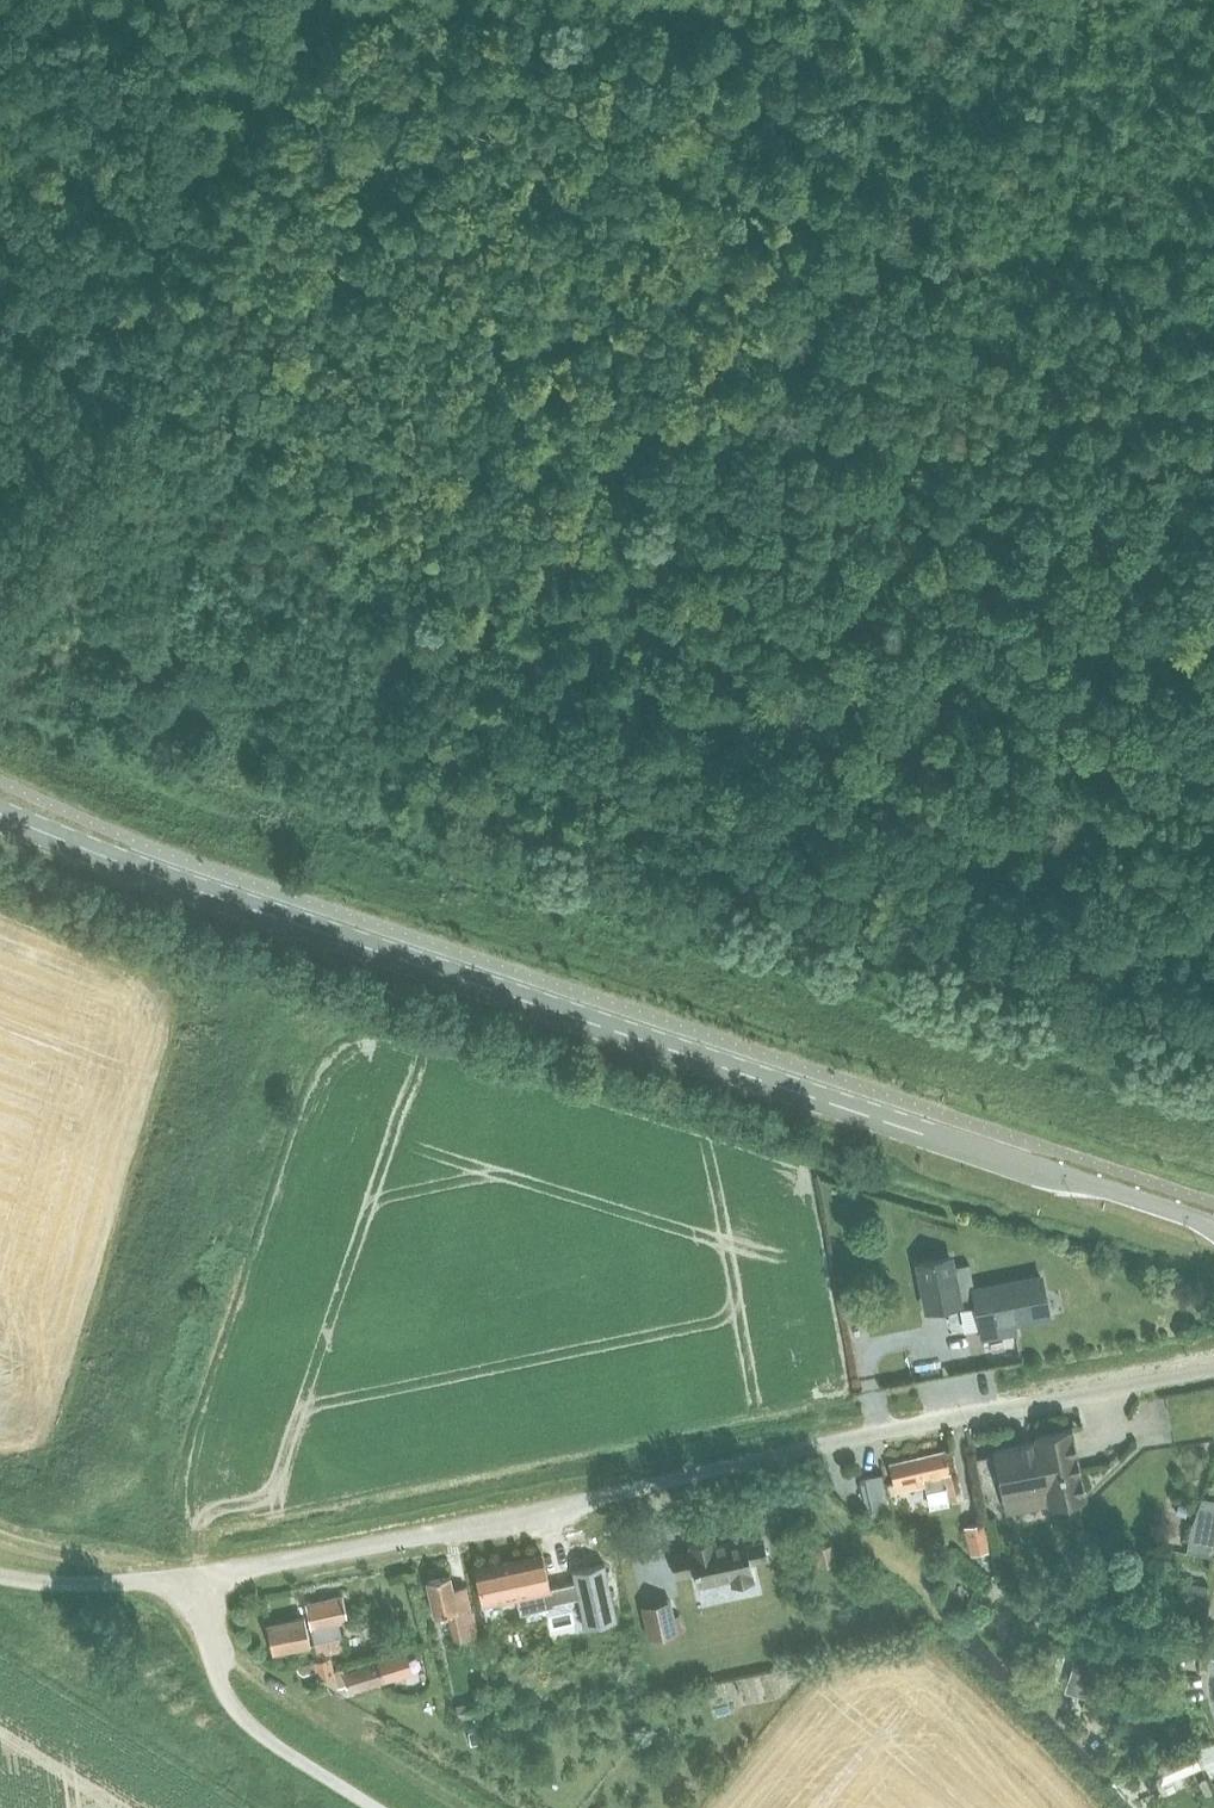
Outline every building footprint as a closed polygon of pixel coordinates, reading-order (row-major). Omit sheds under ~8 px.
[(1048,1315),(1040,1275),(974,1288),(969,1263),(952,1267),(950,1257),(918,1263),(927,1309),(959,1303),(958,1300),(974,1296),(981,1328),(990,1326),(992,1337),(1016,1332),(1014,1322),(1048,1315)] [(1021,1443),(992,1449),(1002,1499),(1046,1490),(1049,1504),(1085,1497),(1071,1428),(1035,1436),(1036,1440),(1030,1441),(1030,1440),(1021,1442),(1021,1443)] [(944,1450),(918,1456),(925,1484),(923,1484),(927,1503),(928,1508),(947,1503),(946,1501),(956,1498),(954,1490),(944,1450)] [(925,1484),(918,1456),(890,1463),(896,1490),(923,1484),(925,1484)] [(869,1514),(889,1510),(880,1475),(861,1479),(869,1514)] [(1180,1504),(1176,1513),(1186,1516),(1189,1507),(1180,1504)] [(971,1553),(989,1549),(983,1521),(964,1526),(971,1553)] [(1185,1551),(1213,1556),(1213,1549),(1213,1529),(1190,1524),(1185,1551)] [(767,1557),(763,1539),(745,1543),(743,1536),(714,1543),(713,1537),(687,1543),(689,1550),(669,1554),(674,1576),(693,1571),(697,1585),(720,1580),(720,1577),(729,1575),(731,1584),(753,1579),(749,1561),(767,1557)] [(834,1562),(830,1543),(815,1546),(819,1566),(834,1562)] [(543,1554),(475,1569),(482,1602),(516,1595),(520,1613),(554,1605),(553,1602),(577,1597),(583,1626),(617,1619),(604,1563),(571,1570),(574,1582),(550,1587),(543,1554)] [(454,1639),(476,1634),(466,1585),(452,1588),(449,1575),(426,1580),(434,1615),(448,1612),(454,1639)] [(1208,1586),(1180,1581),(1178,1595),(1206,1599),(1208,1586)] [(306,1603),(317,1652),(317,1654),(345,1648),(339,1621),(348,1619),(343,1595),(306,1603)] [(674,1615),(670,1599),(641,1605),(647,1639),(682,1631),(679,1614),(674,1615)] [(272,1652),(273,1652),(309,1644),(304,1616),(266,1624),(272,1652)] [(315,1661),(297,1667),(300,1672),(304,1675),(318,1670),(321,1680),(334,1676),(338,1687),(347,1684),(350,1691),(384,1680),(411,1672),(405,1652),(378,1660),(344,1671),(343,1667),(333,1670),(329,1657),(315,1661)] [(1076,1655),(1064,1691),(1087,1699),(1099,1662),(1076,1655)] [(459,1717),(480,1713),(477,1700),(456,1705),(459,1717)] [(470,1744),(486,1741),(483,1729),(468,1732),(470,1744)] [(1193,1750),(1140,1771),(1147,1789),(1200,1768),(1193,1750)]
